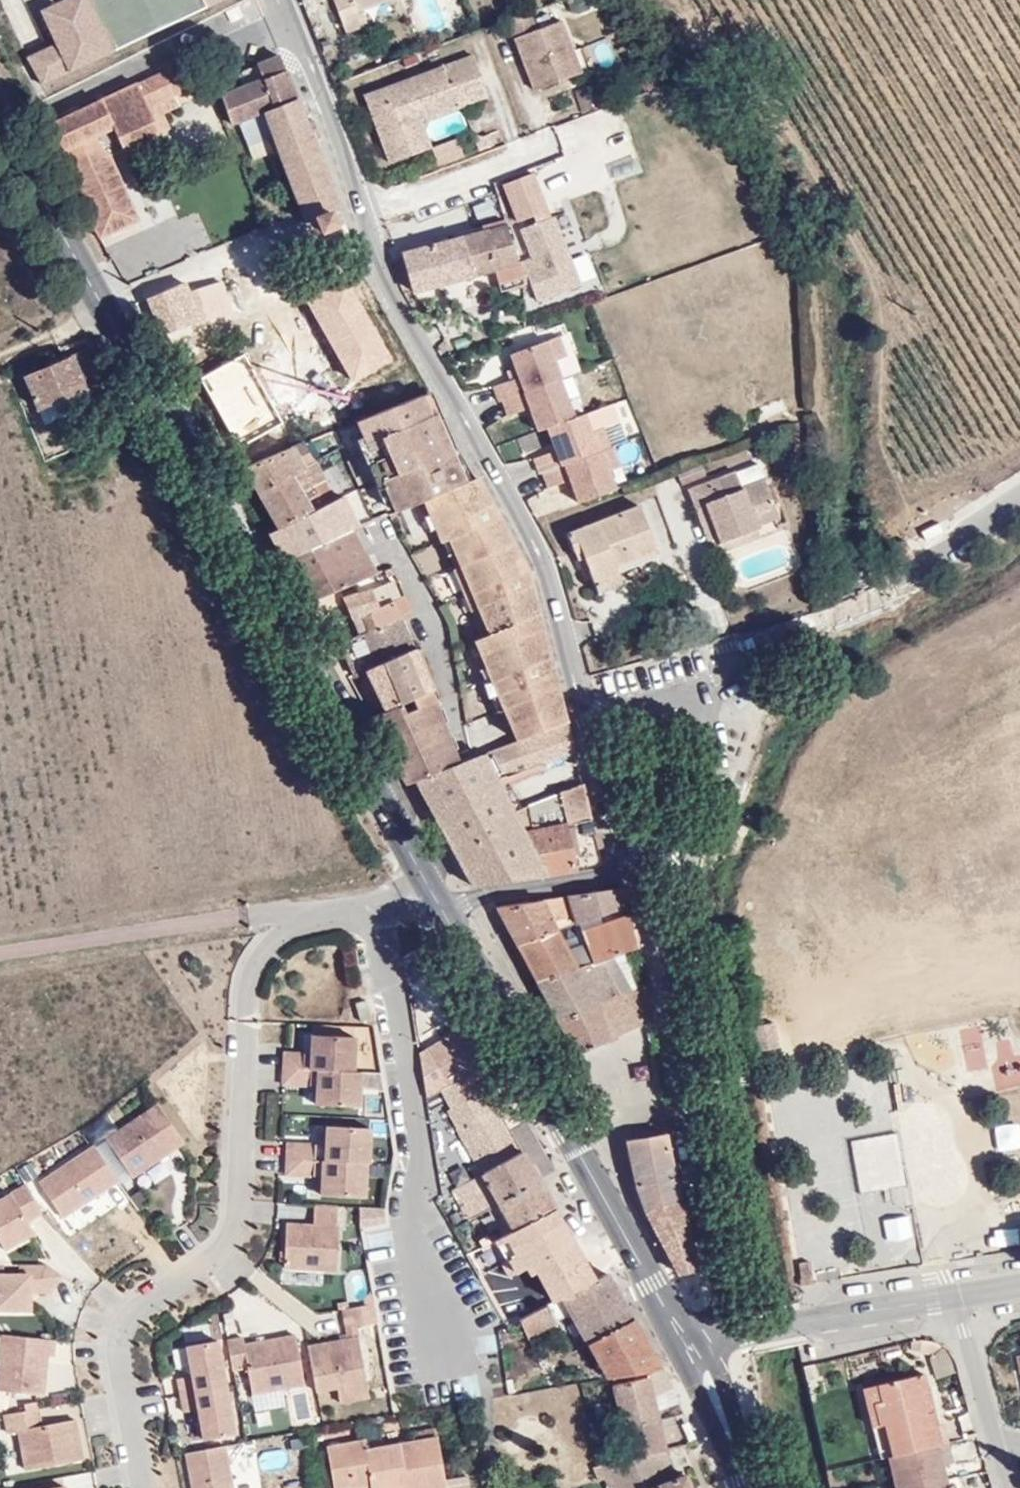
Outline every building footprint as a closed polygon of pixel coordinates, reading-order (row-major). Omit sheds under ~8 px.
[(43,15),(56,44),(26,58),(40,86),(222,0),(73,0),(43,15)] [(375,0),(334,0),(348,32),(367,25),(364,17),(359,6),(375,0)] [(385,0),(375,0),(359,6),(364,17),(389,8),(385,0)] [(519,6),(497,16),(505,35),(509,33),(528,77),(571,58),(550,9),(524,19),(519,6)] [(575,50),(583,70),(612,58),(605,39),(575,50)] [(455,82),(464,105),(487,96),(472,55),(441,66),(448,85),(455,82)] [(161,95),(194,79),(185,60),(141,83),(146,93),(156,87),(161,95)] [(263,114),(293,100),(277,60),(255,69),(261,82),(244,89),(220,100),(231,129),(239,125),(263,114)] [(448,85),(441,66),(364,95),(389,163),(420,152),(406,115),(443,102),(447,111),(464,105),(455,82),(448,85)] [(261,82),(255,69),(239,76),(244,89),(261,82)] [(581,101),(602,93),(593,72),(572,81),(581,101)] [(197,85),(194,79),(161,95),(156,87),(146,93),(154,107),(160,104),(179,94),(197,85)] [(96,105),(44,130),(101,233),(115,237),(137,226),(140,207),(111,156),(165,128),(154,107),(146,93),(141,83),(133,87),(145,112),(108,131),(96,105)] [(133,87),(96,105),(108,131),(145,112),(133,87)] [(183,104),(179,94),(160,104),(167,114),(183,104)] [(338,215),(309,143),(302,124),(293,100),(263,114),(270,134),(277,152),(302,222),(304,227),(315,224),(318,232),(326,230),(324,221),(338,215)] [(421,121),(447,111),(443,102),(406,115),(420,152),(431,148),(421,121)] [(154,107),(165,128),(173,124),(167,114),(160,104),(154,107)] [(265,136),(270,134),(263,114),(239,125),(248,144),(265,136)] [(302,124),(309,143),(315,139),(310,121),(302,124)] [(270,149),(265,136),(248,144),(253,157),(270,149)] [(548,210),(533,173),(503,185),(518,222),(548,210)] [(581,286),(554,216),(520,229),(531,257),(517,262),(525,283),(530,281),(538,302),(581,286)] [(402,253),(412,291),(495,269),(501,292),(525,283),(517,262),(506,220),(482,226),(484,231),(402,253)] [(191,293),(188,284),(142,306),(157,341),(204,324),(191,293)] [(191,293),(204,324),(228,313),(215,284),(191,293)] [(559,329),(547,334),(554,352),(566,347),(559,329)] [(561,370),(554,352),(547,334),(513,347),(522,369),(496,379),(502,395),(505,393),(561,370)] [(90,371),(82,342),(33,358),(41,388),(90,371)] [(561,370),(505,393),(511,408),(530,400),(540,424),(547,421),(577,409),(561,370)] [(423,393),(354,424),(395,515),(413,507),(472,480),(423,393)] [(631,431),(615,394),(586,405),(594,425),(602,443),(605,442),(614,438),(617,437),(631,431)] [(577,409),(547,421),(556,444),(536,452),(543,468),(545,467),(602,443),(594,425),(586,405),(577,409)] [(625,456),(617,437),(605,442),(613,461),(625,456)] [(605,442),(545,467),(552,482),(572,473),(583,498),(622,482),(613,461),(605,442)] [(770,444),(742,455),(751,478),(779,467),(770,444)] [(301,447),(239,475),(273,537),(331,507),(301,447)] [(751,478),(742,455),(699,474),(708,496),(718,491),(730,521),(736,535),(772,520),(764,498),(788,488),(779,467),(751,478)] [(320,473),(333,500),(347,493),(334,466),(320,473)] [(523,573),(473,480),(472,480),(413,507),(430,546),(411,554),(423,578),(449,570),(480,641),(469,646),(509,748),(563,727),(533,601),(523,573)] [(797,510),(788,488),(764,498),(772,520),(797,510)] [(718,491),(708,496),(720,526),(730,521),(718,491)] [(646,499),(574,530),(583,553),(592,550),(606,582),(636,569),(632,558),(665,544),(646,499)] [(331,507),(273,537),(287,564),(352,535),(359,532),(345,501),(331,507)] [(910,546),(927,539),(927,538),(919,517),(902,525),(910,546)] [(276,569),(301,613),(310,609),(332,598),(373,578),(352,535),(287,564),(276,569)] [(287,564),(273,537),(261,543),(276,569),(287,564)] [(389,583),(342,607),(359,644),(396,627),(413,619),(406,603),(401,606),(389,583)] [(338,610),(332,598),(310,609),(317,622),(338,610)] [(336,655),(351,688),(363,683),(380,719),(425,696),(429,694),(396,627),(359,644),(336,655)] [(380,719),(365,726),(401,790),(412,786),(453,769),(425,696),(380,719)] [(412,786),(448,855),(503,815),(489,787),(570,756),(563,727),(509,748),(453,769),(412,786)] [(595,869),(577,787),(503,815),(448,855),(469,894),(595,869)] [(576,934),(632,913),(628,892),(564,902),(576,934)] [(513,951),(576,934),(564,902),(493,912),(513,951)] [(620,958),(635,952),(632,913),(576,934),(513,951),(533,987),(620,958)] [(555,1028),(630,996),(620,958),(533,987),(555,1028)] [(650,1027),(643,991),(630,996),(555,1028),(572,1059),(650,1027)] [(365,996),(356,999),(360,1017),(371,1014),(365,996)] [(755,1028),(760,1053),(780,1049),(775,1024),(755,1028)] [(966,1067),(981,1066),(979,1031),(964,1031),(966,1067)] [(284,1049),(283,1065),(317,1067),(351,1068),(353,1034),(312,1032),(311,1051),(284,1049)] [(448,1090),(451,1095),(483,1077),(471,1054),(443,1067),(454,1087),(448,1090)] [(283,1065),(282,1081),(317,1083),(317,1067),(283,1065)] [(351,1068),(317,1067),(317,1083),(316,1102),(358,1103),(360,1068),(351,1068)] [(450,1172),(464,1196),(492,1180),(533,1157),(495,1085),(489,1088),(483,1077),(451,1095),(471,1134),(478,1146),(469,1150),(474,1159),(464,1164),(450,1172)] [(363,1097),(364,1114),(381,1113),(380,1096),(363,1097)] [(131,1171),(183,1137),(157,1098),(106,1133),(131,1171)] [(697,1117),(700,1136),(708,1134),(704,1115),(697,1117)] [(367,1160),(369,1126),(326,1124),(325,1142),(287,1140),(286,1156),(365,1160),(367,1160)] [(688,1264),(677,1214),(668,1178),(657,1131),(628,1137),(621,1138),(634,1186),(640,1208),(647,1222),(670,1269),(688,1264)] [(453,1143),(464,1164),(474,1159),(469,1150),(478,1146),(471,1134),(453,1143)] [(116,1175),(93,1141),(38,1178),(61,1212),(116,1175)] [(363,1195),(365,1160),(286,1156),(285,1172),(321,1174),(321,1192),(363,1195)] [(508,1209),(549,1186),(533,1157),(492,1180),(508,1209)] [(133,1208),(172,1214),(177,1180),(138,1174),(133,1208)] [(25,1217),(40,1208),(24,1179),(0,1193),(0,1242),(1,1244),(31,1228),(25,1217)] [(508,1209),(490,1219),(501,1239),(521,1229),(546,1272),(586,1250),(549,1186),(508,1209)] [(312,1222),(285,1221),(283,1265),(336,1267),(338,1223),(336,1223),(338,1202),(314,1200),(312,1222)] [(360,1224),(385,1220),(384,1204),(357,1203),(360,1224)] [(605,1248),(518,1297),(527,1315),(572,1291),(601,1353),(642,1346),(661,1342),(623,1279),(605,1248)] [(0,1256),(0,1302),(25,1302),(25,1294),(25,1285),(38,1278),(46,1284),(58,1267),(42,1256),(0,1256)] [(812,1262),(796,1264),(799,1285),(815,1283),(812,1262)] [(25,1285),(25,1294),(46,1284),(38,1278),(25,1285)] [(361,1300),(362,1304),(375,1302),(373,1292),(365,1294),(361,1300)] [(367,1381),(357,1325),(378,1321),(375,1302),(344,1308),(349,1337),(308,1344),(316,1390),(338,1386),(367,1381)] [(219,1366),(210,1320),(180,1326),(186,1355),(171,1358),(174,1375),(219,1366)] [(43,1347),(49,1348),(51,1332),(0,1327),(0,1383),(39,1387),(43,1347)] [(305,1379),(296,1331),(253,1338),(245,1340),(244,1333),(228,1336),(233,1365),(248,1362),(253,1389),(305,1379)] [(671,1361),(661,1342),(642,1346),(644,1355),(639,1357),(612,1363),(622,1402),(658,1395),(648,1365),(671,1361)] [(228,1413),(219,1366),(174,1375),(177,1392),(192,1389),(197,1419),(228,1413)] [(370,1396),(368,1381),(338,1386),(341,1401),(370,1396)] [(897,1388),(884,1389),(884,1408),(874,1408),(877,1431),(889,1429),(894,1460),(938,1451),(942,1451),(936,1418),(927,1419),(922,1398),(933,1396),(931,1383),(897,1388)] [(863,1390),(876,1462),(887,1460),(894,1460),(889,1429),(877,1431),(874,1408),(884,1408),(884,1389),(863,1390)] [(658,1395),(622,1402),(627,1455),(671,1445),(658,1395)] [(939,1395),(933,1396),(922,1398),(927,1419),(936,1418),(942,1416),(939,1395)] [(79,1452),(72,1412),(37,1418),(34,1401),(1,1407),(4,1426),(14,1424),(21,1463),(79,1452)] [(452,1470),(447,1471),(436,1428),(366,1445),(363,1435),(325,1446),(337,1486),(366,1479),(368,1485),(401,1477),(404,1487),(414,1487),(448,1479),(451,1487),(453,1487),(452,1470)] [(180,1437),(190,1487),(217,1487),(230,1486),(220,1429),(180,1437)] [(600,1479),(606,1477),(611,1487),(699,1487),(690,1466),(677,1469),(671,1445),(627,1455),(597,1464),(600,1479)] [(887,1460),(893,1487),(936,1487),(933,1473),(941,1472),(938,1451),(894,1460),(887,1460)] [(452,1470),(453,1487),(473,1487),(467,1466),(452,1470)] [(368,1485),(369,1487),(404,1487),(401,1477),(368,1485)]
